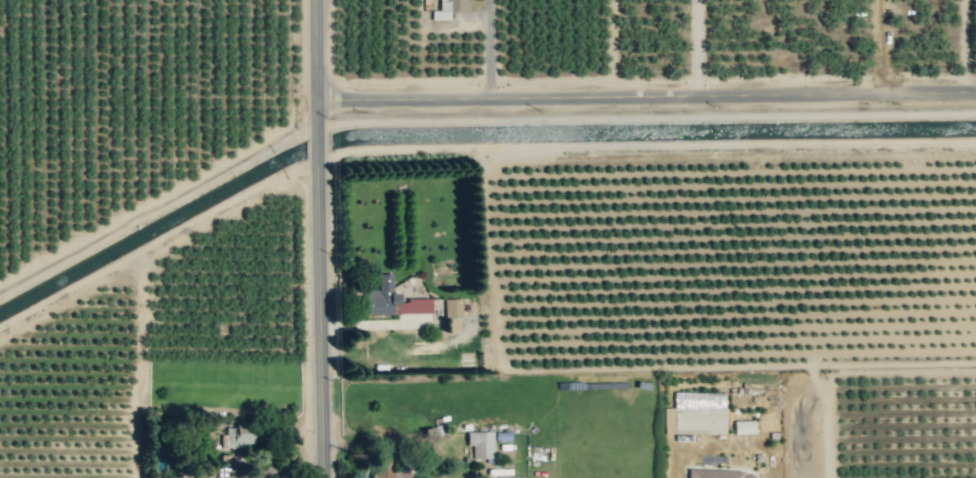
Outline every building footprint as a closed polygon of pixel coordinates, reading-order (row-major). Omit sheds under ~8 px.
[(439,11),(431,10),(431,19),(450,20),(450,12),(467,12),(467,0),(440,0),(439,11)] [(431,313),(431,299),(400,300),(399,292),(392,293),(392,273),(373,274),(374,285),(363,285),(364,314),(431,313)] [(461,298),(445,299),(446,332),(461,332),(461,298)] [(735,434),(754,433),(754,420),(734,421),(735,434)] [(253,443),(254,423),(235,423),(235,427),(223,427),(223,446),(245,447),(245,443),(253,443)] [(493,431),(467,432),(467,445),(472,445),(473,458),(493,458),(493,431)] [(688,469),(688,477),(754,477),(754,471),(688,469)]
